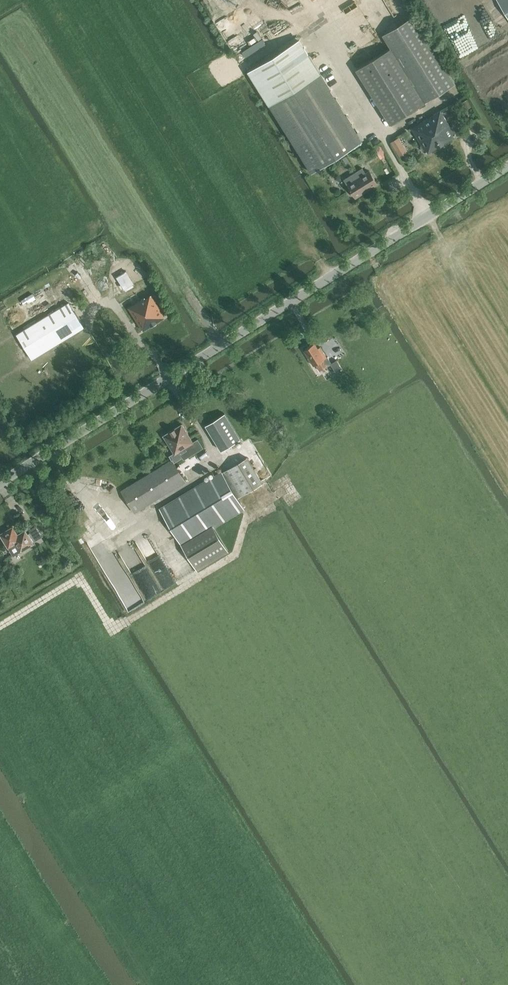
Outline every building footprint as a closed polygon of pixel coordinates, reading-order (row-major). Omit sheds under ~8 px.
[(507,17),(507,0),(498,0),(507,17)] [(391,47),(356,69),(390,124),(454,84),(412,16),(383,34),(391,47)] [(280,51),(250,69),(264,91),(312,170),(362,140),(300,39),(291,44),(289,41),(278,47),(280,51)] [(471,105),(468,99),(462,102),(465,108),(471,105)] [(441,110),(412,128),(422,144),(421,147),(423,150),(426,151),(427,152),(455,135),(454,134),(455,132),(453,128),(450,127),(441,110)] [(398,138),(391,141),(400,156),(406,152),(398,138)] [(382,145),(376,149),(379,155),(385,151),(382,145)] [(350,176),(344,179),(347,184),(356,198),(378,184),(369,170),(366,172),(363,167),(350,176)] [(76,271),(71,274),(80,287),(85,283),(76,271)] [(116,277),(124,289),(134,283),(126,271),(116,277)] [(152,277),(144,282),(153,295),(160,290),(152,277)] [(67,283),(62,286),(69,300),(75,297),(67,283)] [(144,298),(129,307),(144,330),(166,316),(152,295),(152,294),(145,299),(144,298)] [(69,302),(17,334),(32,359),(84,327),(69,302)] [(328,365),(324,359),(327,357),(320,347),(318,348),(315,343),(304,349),(314,365),(316,364),(320,371),(328,365)] [(344,370),(337,359),(331,363),(338,374),(344,370)] [(216,418),(206,424),(221,450),(240,439),(225,413),(216,418)] [(182,424),(163,435),(174,453),(169,456),(172,460),(173,460),(174,462),(183,457),(180,451),(186,447),(190,455),(204,447),(198,438),(193,442),(182,424)] [(262,482),(247,457),(223,472),(238,497),(262,482)] [(185,482),(172,460),(121,491),(135,513),(185,482)] [(160,509),(182,545),(214,526),(244,508),(222,471),(160,509)] [(0,534),(9,548),(10,547),(14,555),(20,552),(35,544),(34,542),(42,536),(36,526),(29,530),(30,533),(29,534),(26,530),(18,534),(13,527),(0,534)] [(229,552),(214,526),(182,545),(197,571),(229,552)] [(180,580),(150,531),(133,541),(163,591),(180,580)] [(161,592),(131,542),(119,550),(148,600),(161,592)] [(144,603),(115,553),(99,562),(129,612),(144,603)]
